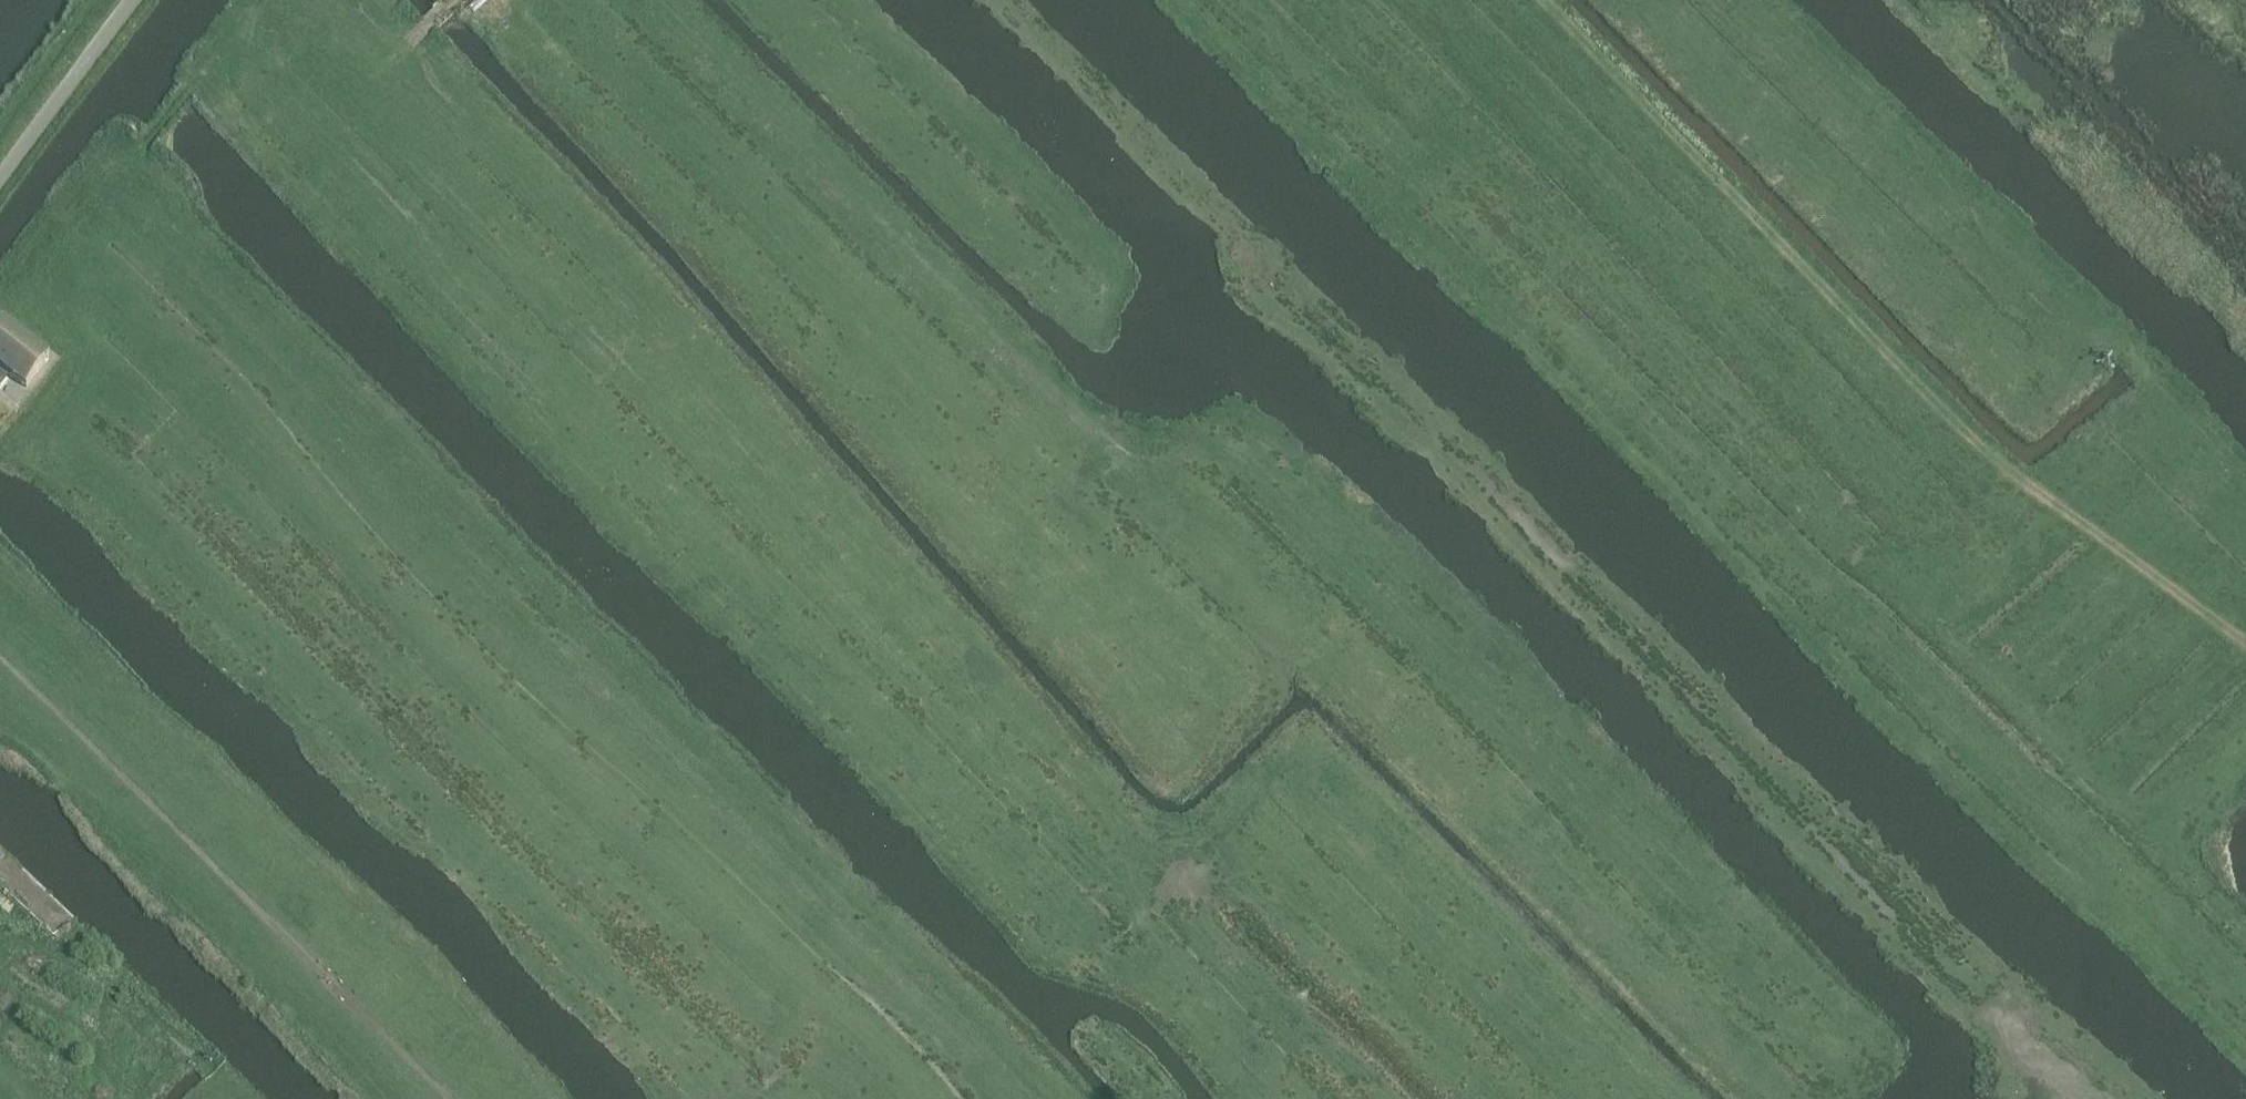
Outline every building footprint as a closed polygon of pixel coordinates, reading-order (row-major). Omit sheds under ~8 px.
[(0,328),(0,380),(6,372),(27,388),(46,364),(31,352),(35,347),(4,323),(0,328)]
